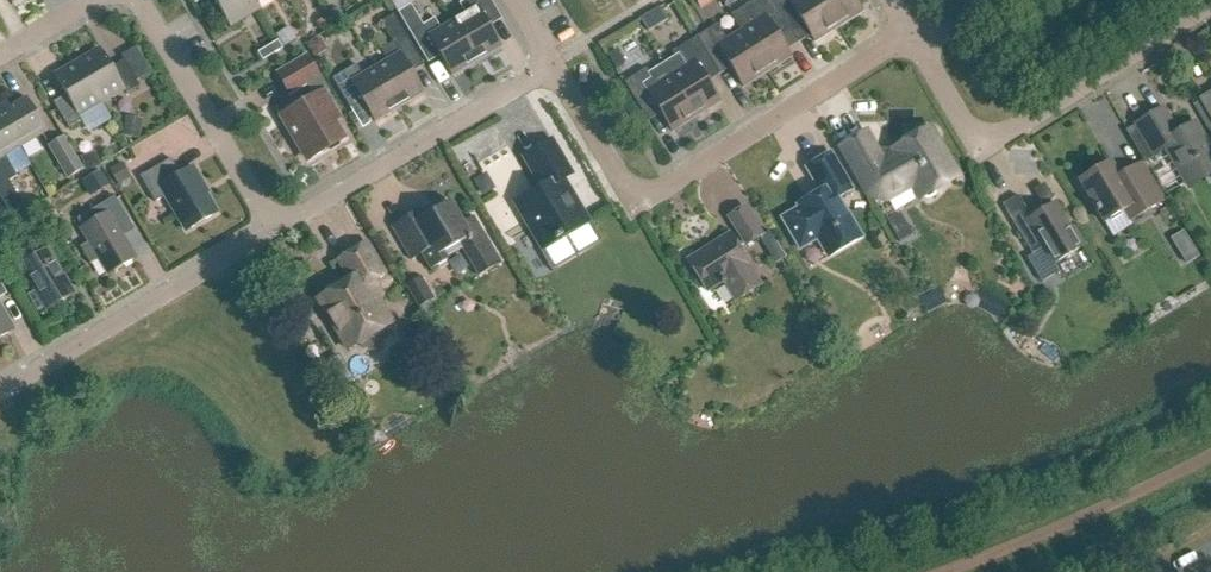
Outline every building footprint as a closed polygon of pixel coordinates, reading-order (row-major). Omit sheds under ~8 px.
[(257,2),(255,0),(229,0),(219,6),(232,27),(261,9),(257,2)] [(490,28),(503,20),(491,0),(467,0),(460,4),(466,16),(454,23),(477,62),(501,48),(490,28)] [(714,3),(712,0),(695,0),(701,10),(714,3)] [(732,16),(741,32),(742,32),(767,72),(792,57),(776,33),(788,25),(778,10),(772,0),(757,0),(744,8),(732,16)] [(789,2),(788,0),(772,0),(778,10),(789,3),(789,2)] [(821,0),(792,0),(789,2),(789,3),(815,43),(839,27),(821,0)] [(839,27),(863,12),(855,0),(821,0),(839,27)] [(477,62),(454,23),(442,30),(435,19),(424,26),(411,5),(398,13),(429,64),(441,57),(453,76),(477,62)] [(412,74),(425,66),(394,15),(382,23),(394,43),(381,51),(388,62),(376,69),(400,108),(424,93),(412,74)] [(321,32),(331,26),(326,18),(316,24),(321,32)] [(742,32),(741,32),(728,41),(718,25),(697,38),(717,70),(728,63),(744,87),(767,72),(742,32)] [(283,48),(297,40),(290,27),(276,36),(283,48)] [(998,49),(1008,43),(999,29),(989,35),(998,49)] [(675,57),(663,65),(696,117),(720,102),(705,78),(717,70),(697,38),(673,53),(675,57)] [(316,57),(328,50),(321,39),(309,45),(316,57)] [(278,41),(258,53),(263,61),(283,49),(278,41)] [(127,95),(140,87),(124,61),(112,69),(102,51),(79,65),(101,101),(123,88),(127,95)] [(624,64),(617,52),(609,56),(616,69),(624,64)] [(310,161),(343,141),(333,125),(338,122),(322,94),(329,91),(309,58),(279,76),(289,93),(306,83),(315,97),(283,116),(310,161)] [(78,115),(101,101),(79,65),(56,78),(66,96),(54,103),(69,129),(82,121),(78,115)] [(400,108),(376,69),(364,76),(357,65),(333,79),(351,110),(364,102),(375,122),(400,108)] [(696,117),(663,65),(649,73),(647,69),(625,83),(649,122),(661,114),(672,132),(696,117)] [(1198,99),(1210,120),(1210,92),(1198,99)] [(20,148),(47,132),(27,99),(1,115),(20,148)] [(1135,125),(1154,157),(1167,149),(1190,188),(1210,175),(1210,153),(1193,124),(1178,133),(1163,108),(1135,125)] [(1,115),(0,115),(0,198),(10,215),(24,206),(9,182),(17,177),(5,157),(20,148),(1,115)] [(139,140),(143,120),(126,117),(122,137),(139,140)] [(922,199),(958,179),(929,129),(894,150),(896,154),(884,162),(867,133),(840,148),(867,195),(879,189),(886,200),(914,184),(922,199)] [(84,170),(64,137),(47,147),(67,180),(84,170)] [(542,250),(590,222),(565,180),(573,175),(553,141),(523,158),(541,189),(515,205),(542,250)] [(101,166),(96,152),(80,157),(85,171),(101,166)] [(799,209),(782,219),(800,250),(820,238),(831,256),(862,238),(839,198),(853,190),(831,154),(806,168),(821,192),(797,206),(799,209)] [(187,232),(217,214),(201,187),(203,186),(192,168),(180,175),(171,160),(140,178),(155,203),(166,197),(187,232)] [(119,186),(131,178),(121,163),(109,171),(119,186)] [(1131,222),(1165,201),(1142,163),(1125,173),(1124,171),(1117,175),(1110,163),(1079,181),(1096,209),(1095,209),(1097,213),(1098,213),(1105,223),(1125,211),(1131,222)] [(101,172),(90,178),(94,184),(102,186),(107,183),(101,172)] [(1045,184),(1034,190),(1043,205),(1054,199),(1045,184)] [(1053,265),(1084,246),(1073,228),(1071,229),(1056,204),(1031,218),(1018,196),(1003,205),(1032,255),(1043,248),(1053,265)] [(115,197),(78,220),(91,242),(80,248),(91,266),(101,259),(110,274),(135,260),(117,230),(130,222),(115,197)] [(479,277),(502,264),(474,217),(463,223),(451,203),(436,212),(431,204),(392,227),(412,261),(421,255),(431,271),(448,261),(443,254),(460,244),(479,277)] [(746,246),(763,236),(745,208),(729,218),(746,246)] [(49,311),(74,296),(56,266),(69,258),(54,234),(41,241),(46,251),(22,265),(49,311)] [(736,301),(761,285),(749,266),(730,235),(688,261),(708,292),(724,282),(736,301)] [(319,300),(348,350),(359,344),(360,347),(366,350),(373,351),(379,347),(382,342),(382,335),(380,331),(392,324),(368,284),(384,274),(367,245),(339,261),(351,281),(319,300)] [(434,298),(421,277),(406,286),(419,307),(434,298)] [(290,326),(300,320),(288,301),(279,307),(290,326)] [(13,332),(0,311),(0,339),(13,332)]
